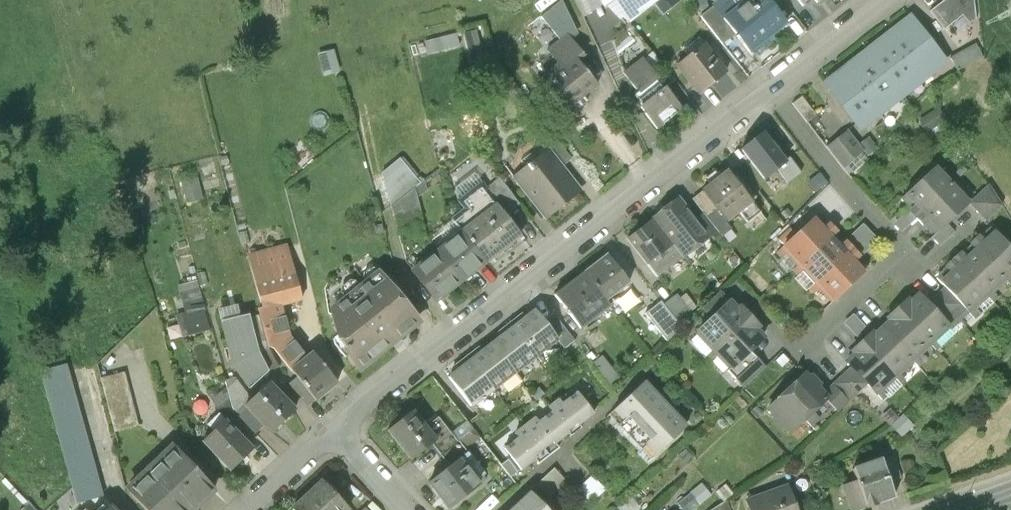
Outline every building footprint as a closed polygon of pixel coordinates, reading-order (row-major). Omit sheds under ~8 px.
[(584,18),(602,7),(600,4),(597,0),(574,0),(584,18)] [(630,23),(655,5),(658,3),(656,0),(613,0),(630,23)] [(677,0),(661,0),(658,3),(655,5),(664,16),(679,3),(677,0)] [(716,6),(737,34),(752,54),(788,27),(768,0),(724,0),(716,6)] [(974,0),(948,0),(932,13),(945,30),(963,16),(970,25),(976,21),(974,0)] [(544,19),(563,43),(571,36),(577,31),(563,4),(544,19)] [(723,44),(737,34),(716,6),(703,17),(723,44)] [(887,76),(903,97),(946,64),(912,20),(870,53),(887,76)] [(587,55),(571,36),(563,43),(552,52),(564,67),(545,83),(570,113),(600,88),(579,62),(587,55)] [(676,67),(698,95),(726,74),(703,45),(676,67)] [(479,46),(468,50),(472,62),(483,59),(479,46)] [(844,108),(887,76),(870,53),(827,86),(844,108)] [(653,54),(644,61),(653,73),(662,66),(653,54)] [(643,60),(623,75),(639,97),(659,81),(653,73),(644,61),(643,60)] [(903,97),(887,76),(844,108),(860,130),(881,114),(903,97)] [(666,90),(643,109),(659,129),(682,110),(666,90)] [(912,108),(903,97),(881,114),(889,125),(912,108)] [(816,116),(801,98),(793,104),(808,123),(816,116)] [(927,131),(948,119),(942,108),(921,120),(927,131)] [(317,113),(312,117),(311,123),(315,128),(320,130),(325,129),(329,124),(328,118),(324,113),(317,113)] [(848,133),(827,149),(844,170),(864,154),(848,133)] [(795,172),(763,134),(741,152),(765,182),(779,170),(786,179),(795,172)] [(543,145),(549,152),(562,169),(573,161),(554,136),(543,145)] [(562,169),(549,152),(514,179),(545,220),(580,193),(562,169)] [(904,195),(921,214),(951,186),(934,167),(904,195)] [(468,201),(492,183),(481,169),(458,188),(468,201)] [(389,179),(404,198),(415,189),(401,170),(389,179)] [(728,172),(703,192),(718,211),(727,223),(752,203),(728,172)] [(813,174),(807,179),(816,189),(822,184),(813,174)] [(201,175),(186,178),(190,200),(205,197),(201,175)] [(425,182),(415,189),(418,199),(428,192),(425,182)] [(987,218),(1001,204),(989,184),(971,201),(987,218)] [(968,204),(951,186),(921,214),(937,232),(946,224),(968,204)] [(493,199),(498,205),(506,216),(520,205),(506,188),(493,199)] [(391,208),(399,232),(422,215),(418,199),(415,189),(404,198),(391,208)] [(703,192),(693,200),(707,219),(718,211),(703,192)] [(682,259),(707,240),(693,223),(676,200),(651,220),(670,244),(680,257),(682,259)] [(498,205),(470,227),(493,256),(520,234),(506,216),(498,205)] [(783,247),(799,264),(833,232),(817,215),(796,234),(785,245),(783,247)] [(701,217),(693,223),(707,240),(715,234),(701,217)] [(646,263),(670,244),(651,220),(627,239),(646,263)] [(937,232),(931,238),(939,246),(954,232),(946,224),(937,232)] [(863,226),(844,243),(850,249),(860,260),(879,242),(863,226)] [(470,227),(443,249),(465,278),(493,256),(470,227)] [(779,239),(785,245),(796,234),(791,229),(779,239)] [(799,264),(816,282),(850,249),(844,243),(833,232),(799,264)] [(976,250),(1004,280),(1010,273),(1010,252),(994,234),(984,243),(978,237),(971,244),(976,250)] [(655,276),(680,257),(670,244),(646,263),(655,276)] [(289,339),(281,307),(302,302),(287,246),(248,257),(263,312),(257,314),(268,352),(275,354),(290,375),(307,361),(289,339)] [(438,299),(465,278),(443,249),(415,271),(438,299)] [(860,260),(850,249),(816,282),(832,299),(866,267),(860,260)] [(960,253),(953,260),(986,296),(1004,280),(976,250),(966,260),(960,253)] [(607,254),(585,271),(606,298),(628,281),(607,254)] [(968,313),(986,296),(953,260),(944,268),(951,275),(942,284),(945,287),(962,306),(968,313)] [(379,269),(333,307),(337,343),(358,369),(420,318),(379,269)] [(611,304),(606,298),(585,271),(555,295),(581,328),(611,304)] [(962,306),(945,287),(927,304),(944,322),(962,306)] [(721,292),(702,310),(708,317),(727,299),(721,292)] [(181,338),(208,332),(203,312),(206,311),(201,293),(180,298),(185,315),(176,317),(181,338)] [(664,306),(680,327),(694,316),(678,295),(664,306)] [(907,300),(897,310),(930,345),(949,327),(944,322),(927,304),(920,296),(911,304),(907,300)] [(645,315),(667,343),(682,329),(680,327),(664,306),(661,302),(645,315)] [(698,334),(714,351),(750,318),(742,309),(739,311),(731,303),(698,334)] [(220,311),(223,322),(239,318),(236,309),(220,311)] [(912,361),(930,345),(897,310),(889,317),(893,321),(883,330),(912,361)] [(535,311),(514,327),(537,356),(558,340),(543,321),(535,311)] [(554,313),(543,321),(558,340),(564,348),(575,339),(554,313)] [(219,323),(230,366),(247,390),(267,373),(257,353),(248,316),(239,318),(223,322),(219,323)] [(844,326),(861,344),(871,334),(855,317),(844,326)] [(761,330),(750,318),(714,351),(735,373),(767,344),(757,334),(761,330)] [(514,327),(493,344),(516,373),(537,356),(514,327)] [(893,379),(912,361),(883,330),(874,338),(871,334),(861,344),(893,379)] [(493,344),(472,360),(495,389),(516,373),(493,344)] [(875,395),(893,379),(861,344),(854,350),(857,354),(846,364),(850,368),(866,386),(875,395)] [(314,355),(307,361),(290,375),(314,402),(337,382),(314,355)] [(596,362),(608,384),(621,377),(609,355),(596,362)] [(474,406),(495,389),(472,360),(451,377),(474,406)] [(765,369),(758,362),(736,382),(743,390),(765,369)] [(850,368),(833,384),(849,402),(866,386),(850,368)] [(805,374),(787,390),(810,415),(827,398),(823,393),(805,374)] [(137,427),(123,375),(99,381),(113,433),(137,427)] [(645,381),(614,410),(655,454),(686,425),(645,381)] [(294,409),(268,383),(244,406),(269,432),(294,409)] [(839,411),(849,402),(833,384),(823,393),(827,398),(839,411)] [(792,431),(810,415),(787,390),(770,407),(792,431)] [(505,448),(521,469),(594,413),(578,392),(563,403),(559,398),(550,405),(554,410),(539,422),(536,417),(517,431),(521,436),(505,448)] [(891,411),(883,418),(892,428),(900,421),(891,411)] [(413,412),(389,431),(410,459),(430,444),(435,440),(426,428),(413,412)] [(203,443),(230,472),(252,452),(218,416),(208,425),(215,432),(203,443)] [(1002,431),(989,416),(977,427),(989,442),(1002,431)] [(892,428),(901,438),(913,427),(904,417),(900,421),(892,428)] [(426,428),(435,440),(447,431),(438,418),(426,428)] [(468,423),(451,436),(457,444),(474,431),(468,423)] [(430,444),(440,457),(457,444),(451,436),(447,431),(435,440),(430,444)] [(466,455),(457,444),(440,457),(449,468),(456,462),(466,455)] [(128,490),(147,509),(193,509),(214,490),(173,446),(128,490)] [(502,465),(512,477),(518,472),(508,460),(502,465)] [(849,509),(858,509),(893,498),(880,460),(852,469),(856,481),(841,485),(849,509)] [(449,468),(429,484),(447,507),(475,486),(456,462),(449,468)] [(566,482),(554,470),(538,486),(550,498),(566,482)] [(606,492),(592,477),(576,491),(591,507),(606,492)] [(294,509),(295,509),(350,509),(324,481),(294,509)] [(710,496),(702,485),(690,494),(699,505),(710,496)] [(726,486),(717,493),(724,502),(733,495),(726,486)] [(746,502),(749,509),(796,509),(788,487),(746,502)] [(512,509),(545,509),(530,493),(512,509)] [(475,509),(493,509),(496,508),(488,499),(475,509)]
